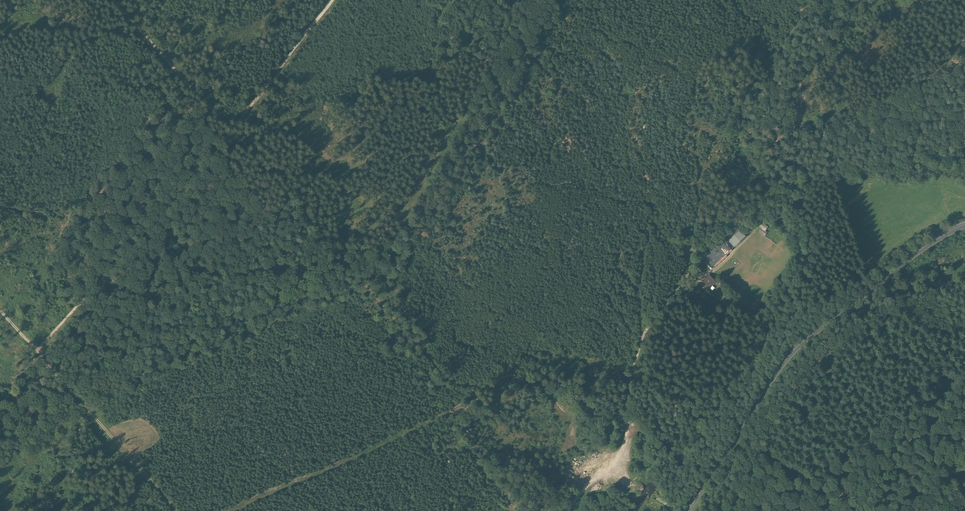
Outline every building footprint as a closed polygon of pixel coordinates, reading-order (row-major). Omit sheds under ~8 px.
[(727,241),(733,247),(743,237),(738,231),(727,241)] [(703,259),(710,267),(729,252),(722,243),(703,259)] [(706,274),(700,279),(708,289),(715,284),(706,274)]
